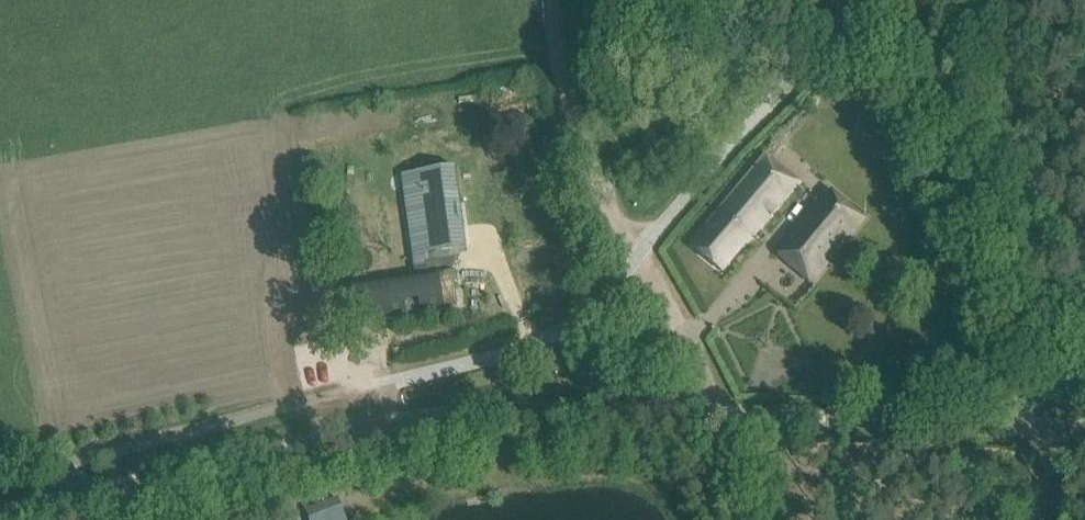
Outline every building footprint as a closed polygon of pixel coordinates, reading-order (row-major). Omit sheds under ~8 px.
[(691,245),(722,271),(752,235),(753,236),(799,182),(766,155),(691,245)] [(386,279),(364,282),(369,318),(391,315),(457,306),(452,270),(427,273),(425,252),(465,246),(455,177),(403,184),(415,275),(386,279)] [(779,255),(811,282),(863,219),(831,193),(779,255)] [(299,503),(302,510),(306,508),(310,519),(346,519),(334,488),(302,499),(303,502),(299,503)]
